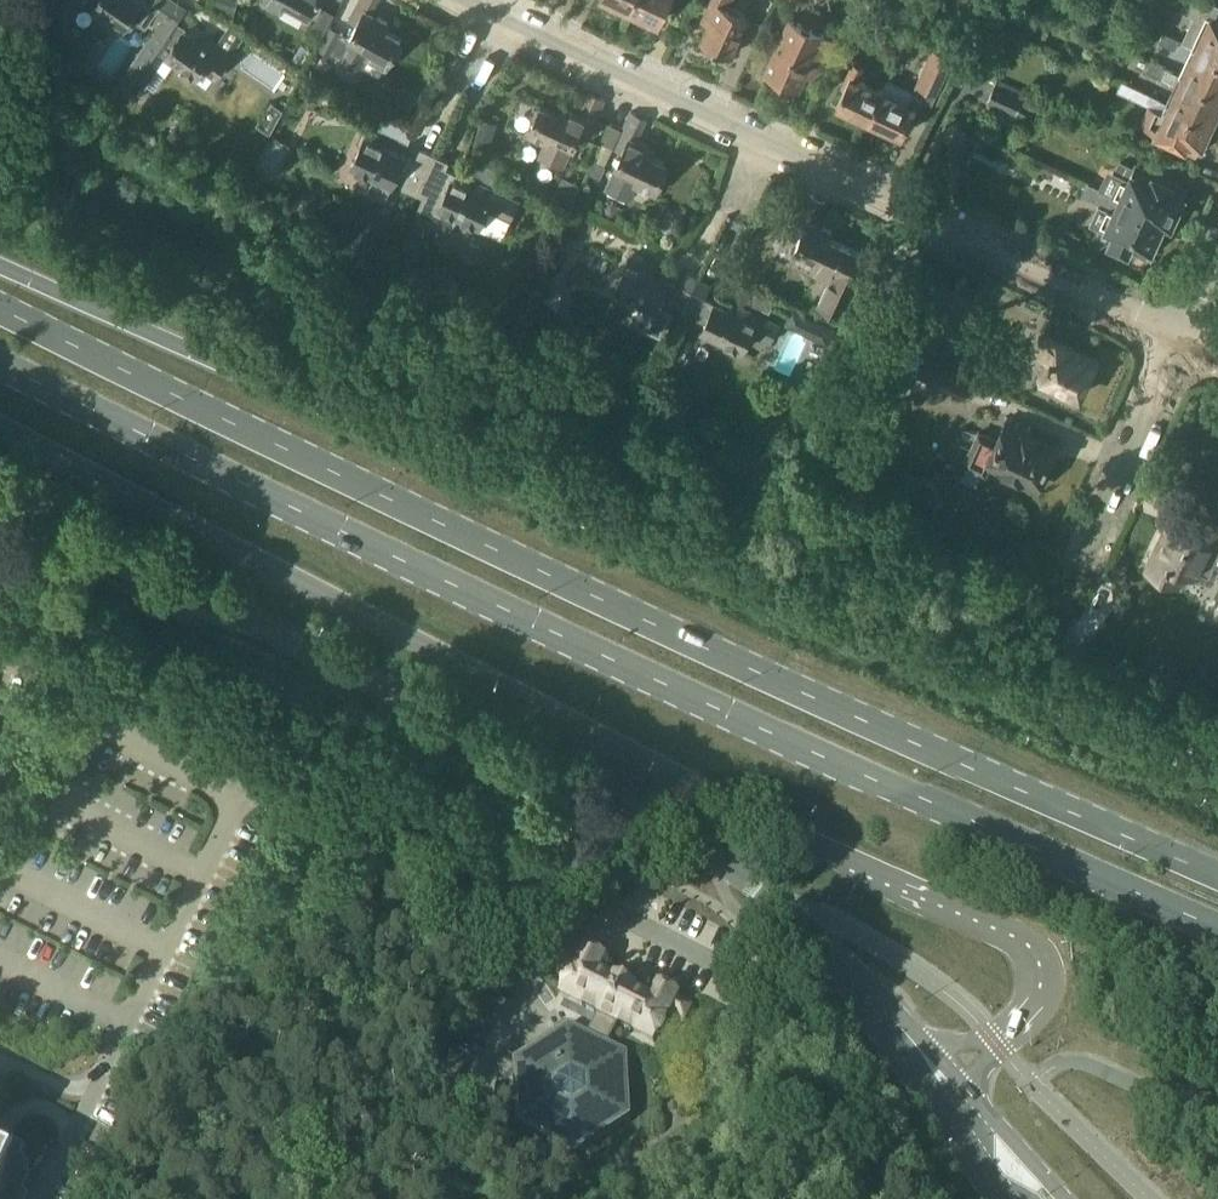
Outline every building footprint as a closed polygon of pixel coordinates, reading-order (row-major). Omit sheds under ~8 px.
[(175,0),(155,0),(152,4),(146,0),(100,0),(95,6),(99,9),(98,13),(106,18),(110,16),(125,27),(134,13),(144,19),(142,21),(154,29),(156,29),(166,13),(175,0)] [(187,8),(175,0),(166,13),(156,29),(154,29),(125,72),(126,73),(123,78),(124,79),(120,85),(133,94),(140,83),(146,87),(168,56),(183,66),(181,70),(190,76),(194,73),(197,76),(202,67),(215,76),(231,52),(245,32),(232,24),(219,44),(213,40),(209,46),(187,30),(186,27),(178,21),(187,8)] [(213,7),(229,12),(232,0),(215,0),(213,7)] [(283,9),(287,1),(309,13),(315,1),(323,5),(326,0),(266,0),(283,9)] [(339,55),(338,58),(361,70),(370,56),(387,66),(403,38),(385,29),(389,22),(372,12),(378,0),(360,0),(349,20),(357,24),(350,37),(349,36),(348,39),(343,36),(345,33),(330,25),(318,47),(333,55),(334,52),(339,55)] [(632,8),(636,0),(614,0),(632,8)] [(632,8),(659,21),(669,0),(636,0),(632,8)] [(731,54),(749,15),(729,6),(732,0),(714,0),(704,21),(711,24),(702,41),(731,54)] [(1128,2),(1124,0),(1110,0),(1108,5),(1123,12),(1128,2)] [(1212,0),(1185,0),(1182,9),(1194,15),(1183,40),(1194,45),(1195,45),(1217,55),(1217,3),(1212,0)] [(311,29),(322,35),(335,12),(324,6),(311,29)] [(0,27),(0,32),(10,38),(19,23),(6,16),(0,27)] [(766,71),(799,87),(806,72),(820,79),(839,39),(792,16),(766,71)] [(899,29),(910,34),(916,21),(905,16),(899,29)] [(919,38),(925,24),(916,21),(910,34),(919,38)] [(1159,41),(1176,49),(1180,39),(1164,31),(1159,41)] [(1217,90),(1217,55),(1195,45),(1194,45),(1182,73),(1217,90)] [(884,91),(871,119),(888,127),(886,131),(897,135),(898,132),(902,134),(909,119),(912,119),(923,97),(933,101),(938,92),(939,93),(956,56),(933,46),(916,82),(917,83),(913,91),(904,87),(900,98),(884,91)] [(1151,59),(1147,70),(1163,77),(1168,67),(1151,59)] [(871,119),(884,91),(859,79),(864,68),(854,62),(845,81),(848,82),(838,104),(842,106),(840,109),(850,114),(852,110),(871,119)] [(975,69),(962,63),(956,76),(969,82),(975,69)] [(1213,121),(1217,110),(1217,90),(1182,73),(1182,74),(1177,84),(1170,100),(1213,121)] [(989,99),(1015,110),(1025,92),(997,79),(989,99)] [(1131,96),(1147,104),(1151,93),(1135,86),(1131,96)] [(564,166),(580,132),(589,136),(606,97),(591,90),(581,112),(564,104),(560,112),(542,104),(529,133),(547,141),(541,155),(564,166)] [(274,99),(258,122),(272,131),(285,107),(274,99)] [(1213,121),(1170,100),(1165,111),(1149,104),(1139,124),(1199,152),(1213,121)] [(632,110),(615,148),(621,151),(614,166),(616,167),(612,176),(635,187),(636,184),(655,192),(669,163),(651,155),(655,147),(637,139),(647,117),(632,110)] [(474,143),(489,147),(496,121),(481,117),(474,143)] [(960,123),(947,150),(963,155),(975,129),(960,123)] [(416,160),(406,156),(406,155),(384,144),(387,138),(369,129),(353,166),(357,167),(356,172),(366,177),(369,173),(375,176),(369,189),(386,197),(392,184),(393,184),(399,170),(409,175),(403,186),(419,194),(432,167),(438,155),(422,147),(416,160)] [(272,133),(259,157),(260,157),(277,166),(290,143),(272,133)] [(206,166),(211,165),(214,161),(213,156),(209,153),(204,154),(201,158),(202,163),(206,166)] [(451,161),(438,155),(432,167),(419,194),(424,196),(417,212),(450,227),(461,216),(463,217),(463,221),(472,226),(475,223),(480,225),(487,209),(511,220),(521,199),(478,179),(475,186),(457,178),(459,173),(447,168),(451,161)] [(260,161),(256,168),(272,177),(277,166),(260,157),(259,160),(260,161)] [(595,159),(589,171),(601,177),(607,165),(606,164),(595,159)] [(1121,196),(1120,198),(1162,217),(1161,219),(1165,220),(1172,223),(1173,219),(1178,218),(1182,209),(1180,204),(1186,191),(1172,185),(1172,183),(1154,175),(1153,176),(1121,162),(1116,172),(1129,178),(1128,181),(1122,178),(1115,193),(1121,196)] [(567,196),(574,200),(582,185),(574,181),(567,196)] [(1162,217),(1120,198),(1121,196),(1088,181),(1082,194),(1100,202),(1099,204),(1108,208),(1101,223),(1108,225),(1107,226),(1116,230),(1112,239),(1130,248),(1134,239),(1154,248),(1158,247),(1163,237),(1160,232),(1165,220),(1161,219),(1162,217)] [(593,198),(591,195),(587,193),(583,194),(580,197),(580,201),(582,205),(586,206),(590,205),(592,202),(593,198)] [(826,200),(811,193),(796,225),(803,228),(794,249),(795,250),(790,261),(813,272),(815,266),(833,274),(820,302),(844,313),(862,274),(856,272),(864,254),(830,238),(833,230),(816,222),(826,200)] [(416,245),(403,238),(396,251),(409,258),(416,245)] [(686,306),(698,279),(685,272),(679,285),(669,280),(669,279),(647,269),(650,262),(632,253),(616,289),(619,291),(619,296),(629,300),(632,297),(653,307),(643,327),(662,336),(674,310),(671,308),(674,301),(686,306)] [(907,290),(919,296),(926,282),(914,277),(907,290)] [(698,279),(686,306),(698,312),(699,310),(710,315),(702,331),(726,342),(725,346),(735,351),(738,347),(743,350),(751,332),(772,342),(781,322),(741,303),(737,311),(716,301),(716,302),(706,297),(711,285),(698,279)] [(890,318),(902,323),(912,302),(900,297),(890,318)] [(790,311),(785,323),(820,339),(827,322),(792,307),(790,311)] [(899,339),(900,336),(893,333),(890,340),(897,343),(899,339)] [(1051,357),(1040,380),(1055,387),(1057,383),(1080,394),(1097,359),(1045,335),(1037,351),(1051,357)] [(1007,422),(998,440),(979,432),(965,463),(985,472),(989,463),(1038,485),(1057,445),(1024,430),(1028,423),(1009,416),(1007,422)] [(1177,520),(1171,533),(1166,531),(1149,568),(1176,580),(1182,566),(1194,571),(1195,570),(1208,575),(1217,553),(1217,517),(1211,514),(1205,527),(1206,528),(1204,532),(1177,520)] [(560,997),(597,1016),(585,1040),(575,1034),(573,1036),(571,1032),(562,1037),(565,1041),(563,1042),(554,1038),(514,1063),(517,1125),(586,1161),(645,1131),(642,1067),(621,1056),(632,1034),(670,1054),(684,1026),(699,1034),(707,1018),(692,1010),(693,1009),(658,991),(651,1004),(594,974),(600,961),(583,952),(582,953),(568,946),(556,968),(571,976),(560,997)]
